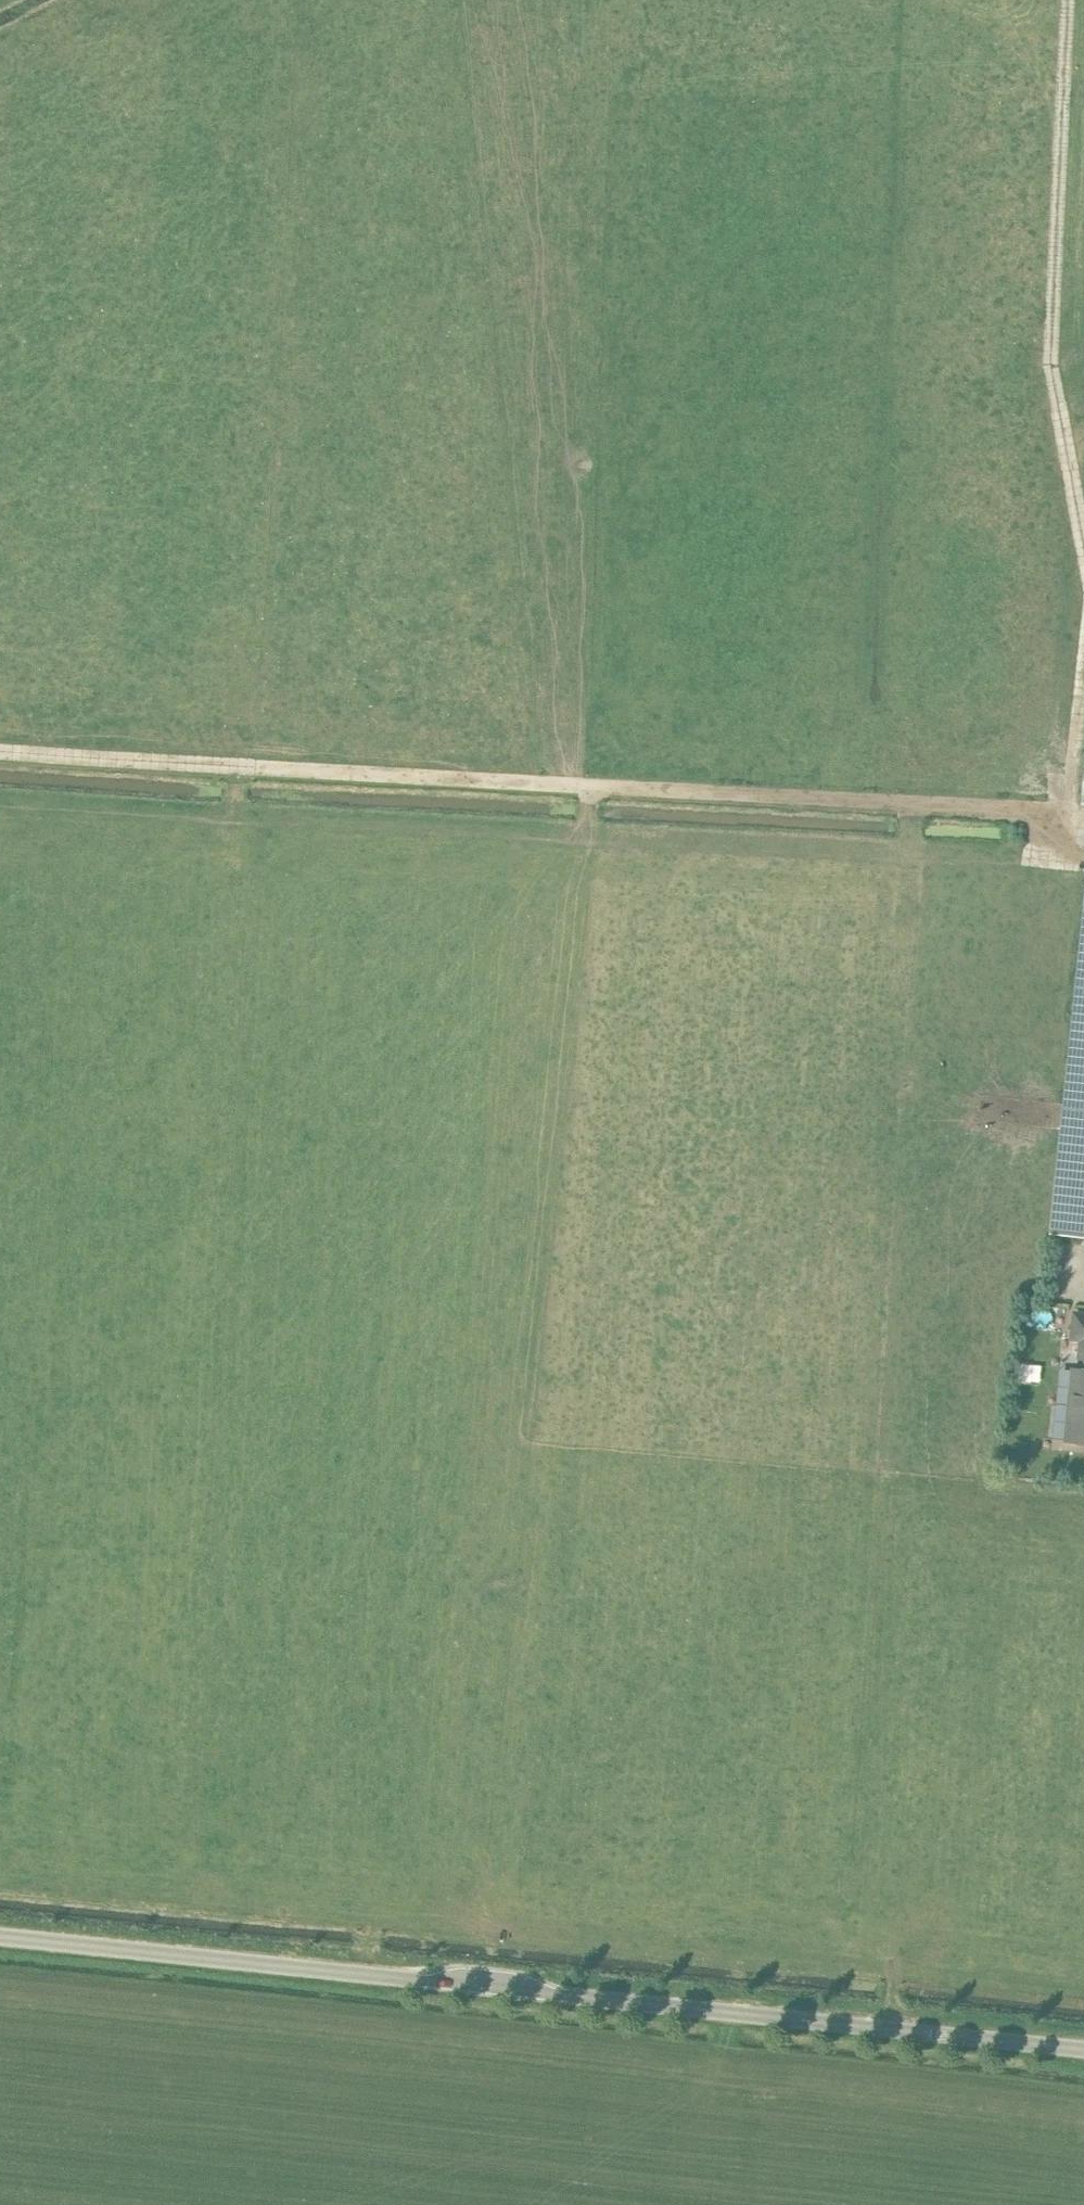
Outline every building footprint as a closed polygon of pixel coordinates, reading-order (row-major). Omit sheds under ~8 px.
[(1053,1233),(1083,1236),(1083,936),(1053,1233)] [(1069,1416),(1079,1417),(1077,1442),(1083,1443),(1083,1315),(1075,1314),(1071,1345),(1081,1346),(1079,1365),(1083,1366),(1083,1377),(1079,1376),(1077,1391),(1071,1390),(1069,1416)]
